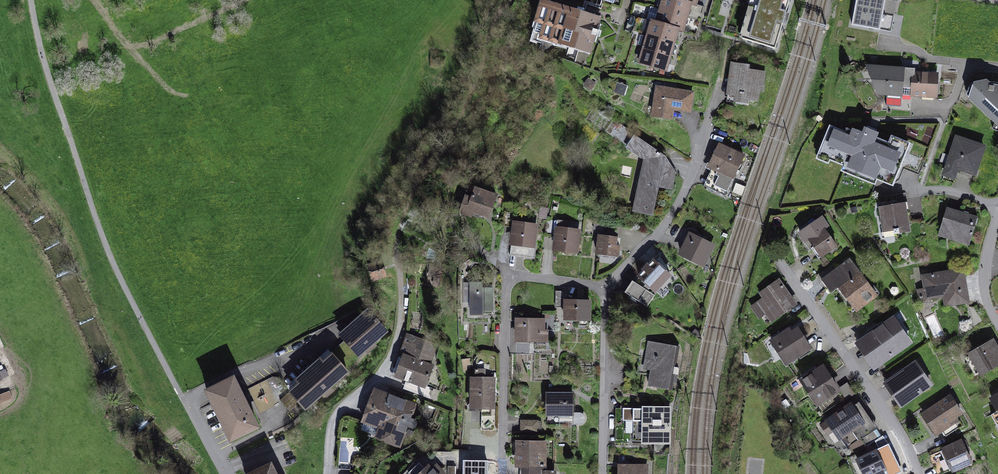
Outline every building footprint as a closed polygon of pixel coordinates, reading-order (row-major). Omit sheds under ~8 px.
[(687,18),(691,4),(679,0),(663,0),(660,10),(687,18)] [(775,49),(790,0),(757,0),(745,40),(775,49)] [(891,0),(857,0),(852,25),(880,30),(881,25),(892,27),(897,1),(891,0)] [(599,18),(544,2),(535,32),(543,35),(542,38),(589,52),(599,18)] [(687,18),(660,10),(651,7),(647,20),(652,22),(678,30),(683,31),(687,18)] [(678,30),(652,22),(648,35),(674,43),(678,30)] [(674,43),(648,35),(647,37),(641,35),(639,45),(644,47),(644,49),(670,57),(674,43)] [(670,57),(644,49),(640,62),(666,70),(670,57)] [(749,66),(736,64),(730,103),(747,105),(748,99),(758,101),(760,84),(764,85),(765,73),(749,71),(749,66)] [(914,69),(869,67),(880,93),(887,94),(887,105),(902,106),(902,93),(912,94),(914,73),(914,69)] [(935,95),(936,74),(914,73),(912,94),(912,96),(922,96),(922,95),(935,95)] [(594,85),(588,80),(584,85),(590,90),(594,85)] [(991,86),(986,81),(975,83),(976,90),(972,91),(970,98),(997,124),(997,87),(991,86)] [(693,93),(658,87),(653,115),(666,117),(668,108),(690,112),(693,93)] [(829,129),(820,151),(833,157),(834,153),(849,160),(847,165),(875,176),(877,171),(897,179),(908,150),(875,137),(877,134),(866,129),(864,135),(854,131),(851,138),(829,129)] [(665,157),(635,136),(627,148),(648,162),(643,183),(639,183),(634,211),(653,215),(660,181),(667,186),(675,173),(663,166),(665,157)] [(984,147),(957,138),(943,180),(954,184),(959,169),(975,174),(984,147)] [(744,157),(720,145),(710,166),(718,170),(709,188),(725,196),(744,157)] [(497,197),(475,189),(471,199),(465,197),(460,211),(479,218),(481,213),(490,216),(497,197)] [(905,203),(880,207),(884,232),(894,230),(895,234),(910,232),(905,203)] [(978,218),(947,208),(940,229),(959,235),(957,241),(969,245),(978,218)] [(514,213),(505,212),(503,226),(512,227),(514,213)] [(812,249),(819,259),(837,246),(825,228),(827,227),(821,218),(816,222),(814,218),(808,222),(811,226),(801,232),(806,241),(809,239),(814,247),(812,249)] [(567,222),(547,220),(546,235),(553,236),(553,238),(557,239),(555,248),(576,251),(578,232),(566,231),(567,222)] [(522,221),(515,221),(513,243),(525,244),(524,258),(535,259),(536,246),(533,246),(536,227),(521,225),(522,221)] [(714,244),(691,233),(681,253),(700,263),(705,254),(708,255),(714,244)] [(617,238),(599,236),(597,254),(618,256),(619,246),(616,246),(617,238)] [(669,267),(660,254),(650,266),(648,264),(643,270),(645,271),(639,277),(635,283),(632,281),(625,292),(640,303),(650,287),(655,292),(670,275),(665,271),(669,267)] [(386,277),(381,261),(369,265),(374,281),(386,277)] [(831,265),(817,276),(827,290),(834,285),(837,289),(840,286),(849,298),(845,301),(853,312),(875,295),(857,271),(855,273),(846,262),(835,271),(831,265)] [(431,264),(429,277),(441,278),(442,265),(431,264)] [(954,271),(924,276),(926,290),(919,291),(920,297),(927,295),(927,298),(952,294),(953,304),(968,302),(964,274),(954,275),(954,271)] [(765,298),(752,307),(760,317),(769,310),(775,319),(795,305),(783,288),(784,287),(779,281),(761,293),(765,298)] [(471,283),(471,314),(482,314),(482,311),(493,311),(493,289),(482,289),(482,283),(471,283)] [(568,292),(556,292),(556,307),(566,307),(566,320),(578,321),(578,318),(589,318),(589,299),(567,299),(568,292)] [(368,311),(341,334),(347,341),(342,346),(352,358),(357,353),(359,355),(367,348),(370,351),(376,346),(373,343),(386,331),(368,311)] [(530,320),(517,320),(517,340),(537,340),(537,344),(547,344),(547,330),(543,330),(543,320),(535,320),(535,316),(530,316),(530,320)] [(863,340),(879,364),(910,343),(894,319),(863,340)] [(772,341),(786,363),(808,349),(802,340),(804,339),(797,329),(790,333),(789,330),(772,341)] [(436,346),(414,338),(407,356),(404,355),(396,376),(425,387),(433,366),(429,364),(436,346)] [(679,347),(650,341),(645,368),(652,370),(649,386),(671,390),(679,347)] [(970,354),(981,373),(997,364),(997,351),(993,341),(970,354)] [(352,358),(342,346),(318,367),(316,364),(302,376),(305,379),(280,400),(290,412),(301,402),(305,408),(323,392),(327,396),(333,391),(329,387),(347,371),(342,366),(352,358)] [(891,380),(906,402),(931,385),(916,363),(891,380)] [(801,378),(818,403),(828,396),(827,394),(836,388),(822,368),(816,372),(814,369),(801,378)] [(231,439),(257,426),(233,377),(207,390),(231,439)] [(494,378),(473,377),(472,407),(493,408),(494,378)] [(268,380),(250,388),(259,409),(265,406),(266,409),(278,404),(268,380)] [(555,394),(547,394),(547,414),(573,415),(573,394),(564,394),(564,389),(555,389),(555,394)] [(13,399),(10,391),(0,395),(0,404),(13,399)] [(414,405),(378,391),(371,410),(368,409),(364,421),(380,427),(377,437),(400,445),(407,426),(410,427),(413,427),(415,426),(416,424),(416,421),(414,419),(410,418),(414,405)] [(950,397),(924,414),(937,434),(942,431),(946,436),(959,428),(952,419),(961,413),(950,397)] [(834,430),(840,438),(853,429),(860,439),(877,428),(859,400),(838,414),(836,411),(826,417),(828,421),(822,425),(828,434),(834,430)] [(669,409),(633,408),(633,441),(668,442),(669,409)] [(581,414),(575,414),(575,423),(581,423),(583,422),(584,418),(583,415),(581,414)] [(537,431),(537,421),(522,421),(521,431),(537,431)] [(420,428),(422,434),(428,431),(426,426),(420,428)] [(351,466),(351,438),(340,438),(340,466),(351,466)] [(945,452),(932,457),(939,473),(952,468),(953,469),(970,462),(966,452),(970,451),(966,442),(962,443),(961,442),(944,449),(945,452)] [(515,444),(515,448),(518,448),(518,464),(522,464),(522,473),(555,473),(555,472),(545,472),(545,444),(515,444)] [(889,473),(893,473),(900,471),(888,446),(878,450),(889,473)] [(863,473),(886,473),(887,473),(876,450),(856,460),(863,473)] [(464,462),(464,466),(464,473),(487,473),(487,462),(464,462)] [(250,473),(276,473),(271,464),(250,473)] [(428,465),(419,473),(442,473),(443,472),(436,465),(432,469),(428,465)]
